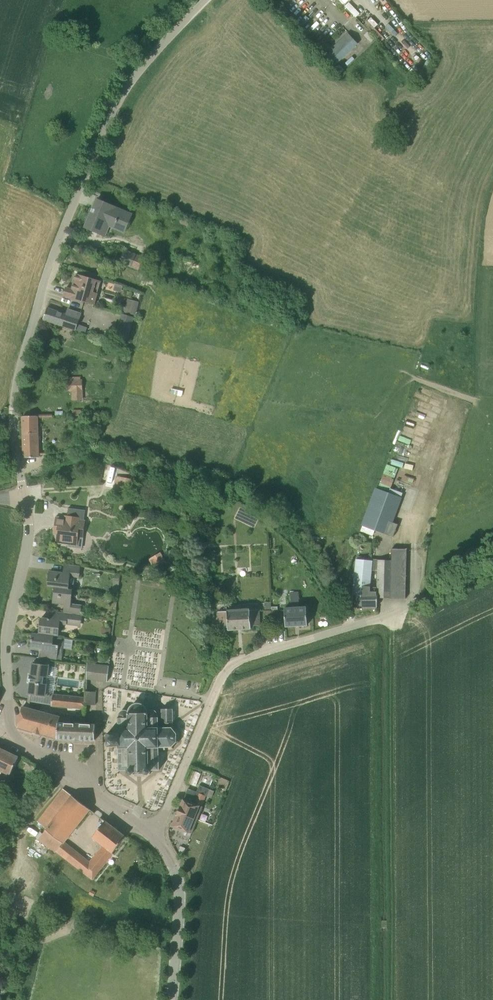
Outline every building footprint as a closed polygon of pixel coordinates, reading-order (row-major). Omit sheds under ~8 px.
[(371,43),(375,39),(367,32),(363,35),(371,43)] [(339,43),(326,56),(327,56),(335,65),(358,43),(349,34),(342,41),(341,39),(338,42),(339,43)] [(126,234),(134,214),(97,199),(85,229),(106,237),(110,228),(126,234)] [(132,268),(137,255),(125,250),(120,263),(132,268)] [(112,276),(116,265),(102,260),(97,271),(107,275),(107,274),(112,276)] [(145,282),(147,275),(141,273),(139,279),(145,282)] [(94,304),(101,281),(76,274),(72,289),(66,287),(64,295),(94,304)] [(135,313),(137,304),(132,302),(133,301),(129,300),(126,311),(135,313)] [(67,314),(47,308),(44,319),(75,329),(81,314),(68,309),(67,314)] [(128,342),(134,317),(122,313),(115,338),(128,342)] [(73,400),(83,400),(82,379),(67,380),(67,391),(72,391),(73,400)] [(24,457),(39,457),(38,417),(52,417),(52,414),(37,414),(37,416),(22,416),(24,457)] [(381,482),(391,484),(393,473),(384,471),(381,482)] [(133,478),(116,476),(114,487),(131,490),(133,478)] [(395,538),(399,526),(392,523),(401,497),(377,488),(368,515),(363,527),(395,538)] [(80,518),(65,516),(65,518),(57,517),(55,532),(56,534),(59,534),(59,541),(60,543),(68,544),(70,546),(74,546),(76,545),(77,545),(78,536),(83,537),(85,520),(80,520),(80,518)] [(405,598),(407,548),(392,548),(391,560),(372,559),(372,561),(356,560),(353,592),(355,592),(355,594),(357,594),(357,606),(356,606),(356,607),(377,606),(377,597),(391,598),(405,598)] [(161,552),(149,559),(155,568),(167,562),(161,552)] [(79,577),(81,565),(64,564),(63,572),(50,571),(48,586),(68,588),(70,576),(79,577)] [(81,613),(82,604),(71,603),(72,589),(68,589),(68,588),(48,586),(55,587),(53,602),(64,603),(63,611),(81,613)] [(297,592),(297,589),(291,590),(291,592),(290,592),(291,607),(285,607),(286,626),(307,625),(306,606),(299,606),(298,592),(297,592)] [(259,625),(259,608),(227,610),(227,611),(219,611),(220,628),(228,627),(228,630),(251,628),(251,625),(259,625)] [(63,612),(52,611),(54,612),(53,619),(41,617),(39,633),(33,633),(54,635),(58,636),(60,624),(66,625),(67,623),(81,625),(82,614),(81,613),(63,611),(63,612)] [(57,660),(59,645),(53,644),(54,635),(33,633),(32,639),(33,639),(32,647),(42,649),(42,657),(39,657),(39,658),(50,659),(57,660)] [(73,648),(73,638),(65,638),(64,647),(73,648)] [(84,708),(85,704),(86,698),(53,694),(53,695),(45,692),(50,659),(39,658),(38,663),(32,663),(31,674),(30,674),(30,676),(31,676),(30,680),(29,680),(29,682),(30,682),(28,693),(31,694),(30,701),(51,705),(84,708)] [(107,681),(109,665),(87,662),(86,679),(107,681)] [(86,691),(86,698),(85,704),(95,705),(96,691),(86,691)] [(147,711),(147,708),(146,707),(144,705),(143,704),(139,702),(137,702),(135,702),(133,703),(132,704),(129,707),(128,709),(128,711),(128,712),(127,711),(126,710),(124,709),(123,709),(121,710),(120,711),(119,713),(118,717),(118,727),(116,728),(114,730),(114,732),(107,732),(107,745),(118,745),(118,752),(119,752),(119,770),(122,770),(128,770),(128,774),(135,773),(139,772),(144,772),(145,773),(151,773),(151,769),(157,768),(157,769),(159,769),(159,768),(162,768),(162,766),(161,757),(162,757),(162,755),(161,755),(161,752),(159,752),(159,747),(171,747),(176,742),(176,733),(171,727),(172,722),(173,722),(173,708),(161,709),(161,712),(157,712),(155,710),(154,709),(152,709),(151,709),(149,709),(148,710),(147,711)] [(60,716),(22,706),(18,725),(20,727),(57,738),(58,724),(83,724),(83,723),(71,722),(71,716),(60,716)] [(95,740),(95,724),(83,723),(83,724),(58,724),(57,738),(95,740)] [(10,775),(18,757),(0,748),(0,770),(10,775)] [(206,795),(209,789),(199,785),(197,791),(188,788),(177,814),(197,821),(203,806),(202,806),(206,795)] [(56,851),(91,878),(113,853),(125,836),(63,789),(46,812),(53,818),(38,839),(55,852),(56,851)] [(192,833),(197,821),(177,814),(172,826),(189,832),(192,833)]
